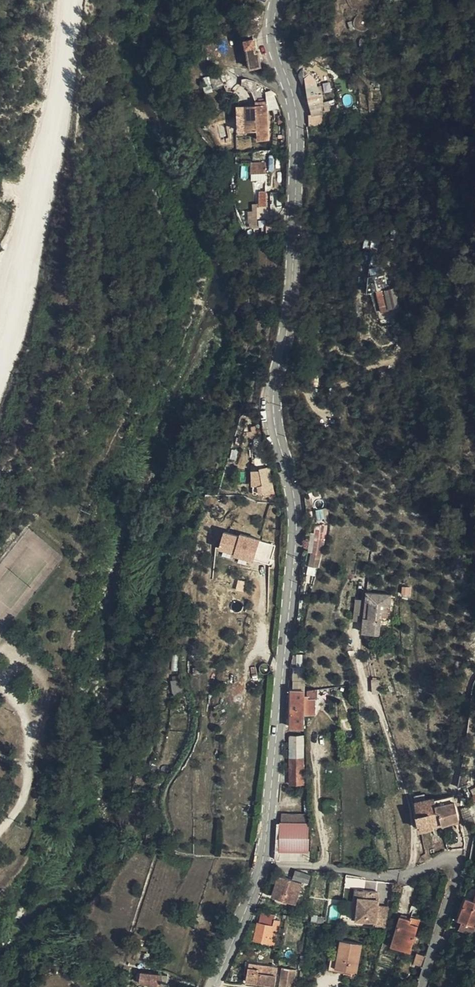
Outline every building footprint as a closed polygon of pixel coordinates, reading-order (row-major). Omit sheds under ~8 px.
[(264,47),(261,33),(251,35),(257,64),(269,61),(265,46),(264,47)] [(318,67),(313,71),(319,107),(331,106),(325,77),(318,67)] [(274,81),(266,75),(258,73),(253,72),(249,72),(249,78),(255,80),(261,86),(264,93),(265,98),(246,99),(247,125),(266,125),(266,134),(278,133),(277,100),(274,81)] [(242,101),(239,89),(236,90),(237,92),(231,93),(233,102),(242,101)] [(326,110),(317,110),(317,120),(327,120),(326,110)] [(273,165),(274,155),(259,154),(258,165),(273,165)] [(272,210),(274,184),(267,184),(266,199),(264,201),(263,210),(272,210)] [(392,279),(390,262),(378,263),(382,301),(394,299),(394,298),(400,297),(398,279),(392,279)] [(441,265),(443,277),(457,275),(455,263),(441,265)] [(271,483),(281,480),(277,463),(267,465),(271,483)] [(257,484),(263,482),(260,471),(254,473),(257,484)] [(336,531),(335,517),(324,517),(324,530),(324,532),(325,533),(323,546),(321,546),(319,557),(318,557),(317,566),(326,567),(326,564),(329,555),(331,550),(330,550),(331,542),(332,542),(334,531),(336,531)] [(225,527),(219,548),(270,563),(276,542),(225,527)] [(380,593),(378,609),(374,608),(372,623),(389,625),(392,603),(399,604),(402,586),(377,584),(376,593),(380,593)] [(376,593),(367,592),(365,607),(374,608),(376,593)] [(292,670),(303,670),(304,659),(293,658),(292,670)] [(303,674),(293,672),(292,681),(304,681),(305,673),(303,674)] [(289,717),(302,718),(303,706),(313,707),(314,690),(315,690),(319,679),(307,681),(307,685),(304,685),(304,681),(292,681),(290,680),(289,717)] [(289,727),(288,775),(302,775),(303,728),(289,727)] [(463,774),(461,785),(473,782),(473,770),(463,774)] [(439,811),(456,807),(453,796),(434,799),(437,812),(439,811)] [(437,812),(434,799),(434,797),(415,801),(419,830),(442,824),(439,811),(437,812)] [(281,812),(306,813),(306,805),(281,804),(281,812)] [(458,820),(456,807),(439,811),(442,824),(458,820)] [(461,809),(464,818),(468,816),(470,816),(468,807),(461,809)] [(306,841),(308,813),(306,813),(281,812),(279,850),(302,851),(303,841),(306,841)] [(459,821),(444,825),(446,832),(461,828),(459,821)] [(297,872),(292,872),(290,878),(305,884),(308,876),(297,872)] [(292,905),(299,883),(279,876),(272,898),(292,905)] [(355,886),(352,905),(356,905),(358,894),(361,895),(362,887),(355,886)] [(358,894),(356,905),(352,905),(350,916),(373,921),(372,925),(384,927),(387,907),(385,906),(377,905),(375,904),(376,897),(377,890),(362,887),(361,895),(358,894)] [(468,897),(460,921),(466,923),(464,931),(474,934),(474,900),(468,897)] [(418,925),(408,923),(409,919),(399,916),(390,946),(410,952),(418,925)] [(410,916),(409,919),(408,923),(418,925),(419,919),(410,916)] [(265,923),(258,921),(254,938),(269,941),(269,938),(275,940),(279,920),(274,919),(273,921),(266,919),(265,923)] [(354,978),(358,946),(337,942),(334,960),(328,959),(325,973),(354,978)] [(259,963),(258,967),(249,966),(247,981),(275,986),(278,967),(259,963)] [(168,979),(170,967),(149,964),(147,975),(168,979)] [(296,969),(282,967),(279,986),(283,986),(293,986),(296,969)]
